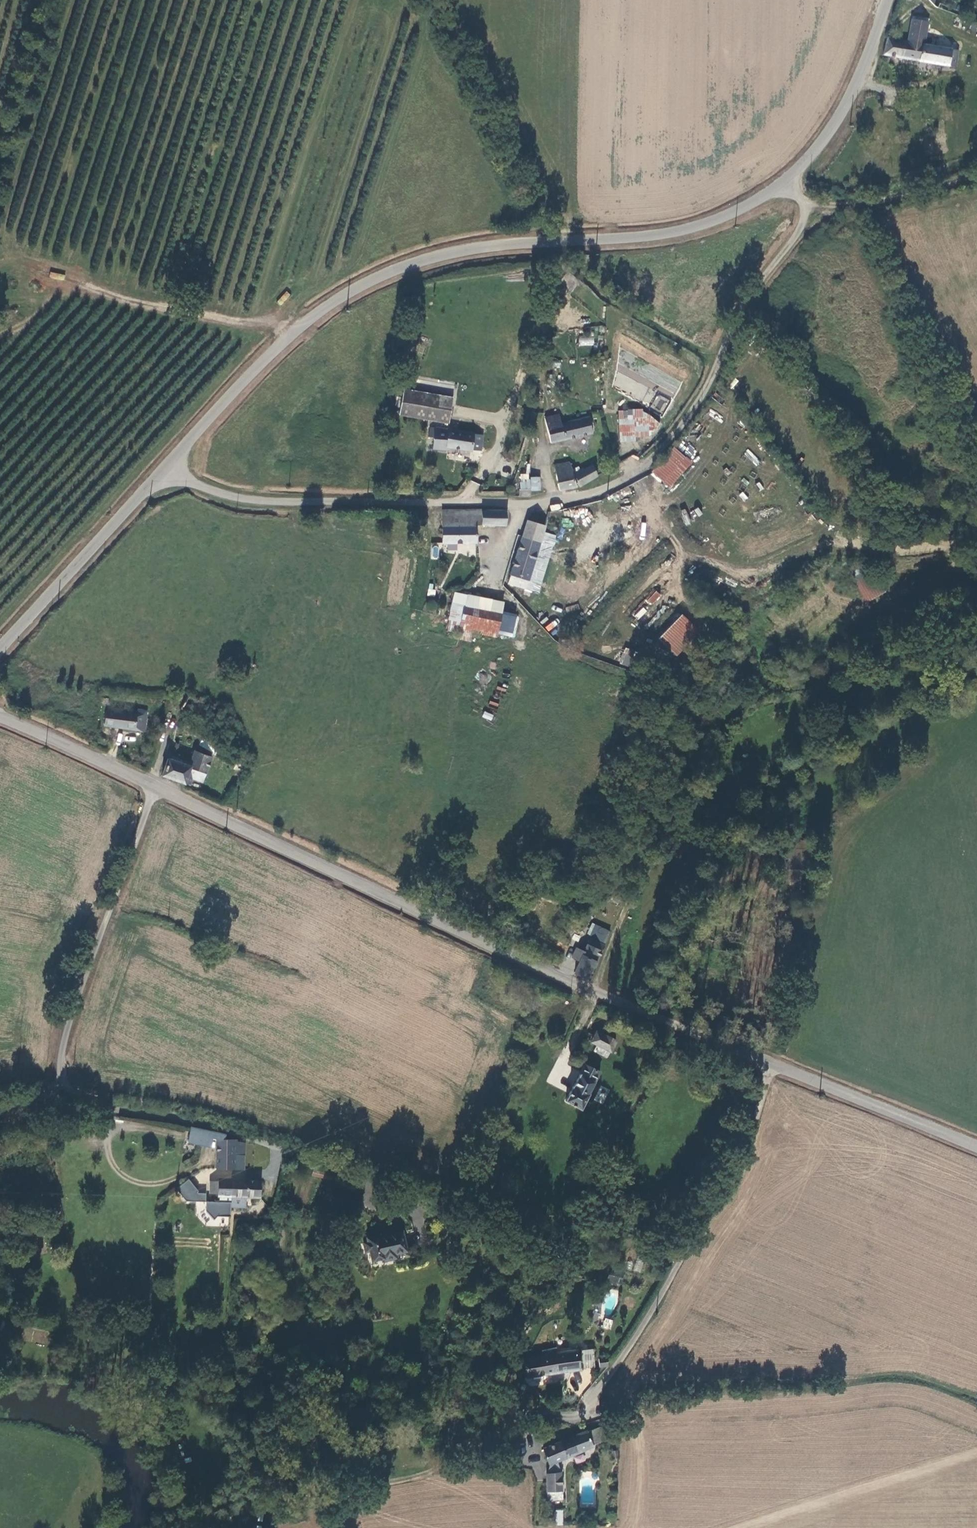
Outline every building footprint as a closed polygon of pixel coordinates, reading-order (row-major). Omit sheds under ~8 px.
[(911,38),(890,35),(887,53),(959,63),(961,47),(928,42),(931,20),(915,18),(911,38)] [(881,119),(874,117),(869,137),(876,139),(881,119)] [(50,272),(49,278),(64,280),(65,274),(50,272)] [(579,336),(579,345),(594,346),(594,337),(579,336)] [(400,393),(396,417),(446,424),(449,399),(400,393)] [(662,414),(670,400),(657,393),(650,407),(662,414)] [(655,410),(618,412),(619,440),(656,439),(655,410)] [(544,418),(546,425),(561,422),(559,415),(544,418)] [(589,434),(585,418),(561,424),(561,422),(546,425),(550,443),(589,434)] [(445,447),(478,452),(480,436),(427,428),(425,437),(433,438),(431,448),(445,450),(445,447)] [(670,447),(653,478),(674,489),(691,458),(670,447)] [(748,449),(743,454),(755,466),(760,461),(748,449)] [(556,491),(571,488),(566,464),(551,468),(556,491)] [(570,476),(576,487),(593,477),(587,466),(570,476)] [(513,485),(514,495),(518,495),(518,488),(527,488),(527,484),(513,485)] [(693,519),(702,515),(699,507),(689,512),(693,519)] [(441,526),(441,528),(440,543),(471,544),(471,529),(472,526),(502,526),(502,511),(490,510),(440,510),(440,526),(441,526)] [(533,518),(525,516),(523,523),(531,525),(533,518)] [(522,591),(523,586),(532,557),(541,528),(523,523),(504,586),(522,591)] [(431,556),(437,558),(440,548),(434,547),(431,556)] [(865,602),(885,593),(875,570),(854,578),(865,602)] [(651,605),(661,596),(657,590),(646,600),(651,605)] [(641,606),(633,615),(638,620),(646,611),(641,606)] [(500,621),(449,609),(445,629),(458,632),(456,640),(471,642),(472,632),(479,634),(478,644),(488,645),(489,637),(496,639),(500,621)] [(657,640),(677,657),(701,631),(682,613),(657,640)] [(628,667),(636,652),(627,647),(619,662),(628,667)] [(145,716),(107,709),(104,725),(142,731),(145,716)] [(210,751),(215,754),(219,748),(205,739),(204,738),(200,744),(211,750),(210,751)] [(187,767),(167,759),(162,776),(183,783),(185,777),(199,782),(209,756),(194,750),(187,767)] [(572,973),(586,980),(596,961),(607,938),(609,933),(595,926),(587,942),(588,942),(583,952),(575,948),(570,958),(578,962),(572,973)] [(593,1047),(589,1054),(601,1060),(611,1041),(593,1033),(587,1043),(593,1047)] [(580,1067),(561,1102),(575,1110),(588,1085),(593,1075),(580,1067)] [(603,1080),(593,1075),(588,1085),(598,1091),(603,1080)] [(216,1138),(225,1138),(226,1134),(189,1126),(186,1142),(210,1146),(212,1138),(216,1138)] [(245,1155),(246,1142),(238,1142),(238,1139),(225,1138),(216,1138),(215,1168),(236,1169),(236,1155),(245,1155)] [(332,1174),(313,1168),(311,1176),(330,1182),(332,1174)] [(198,1191),(188,1177),(177,1185),(177,1187),(175,1188),(185,1201),(205,1201),(205,1193),(198,1193),(196,1192),(198,1191)] [(218,1201),(230,1202),(231,1178),(217,1177),(217,1181),(209,1180),(209,1194),(216,1194),(216,1197),(218,1197),(218,1201)] [(261,1179),(231,1178),(230,1202),(230,1206),(245,1207),(245,1197),(260,1197),(261,1179)] [(230,1206),(230,1202),(218,1201),(205,1201),(205,1210),(214,1219),(217,1215),(229,1216),(230,1206)] [(391,1230),(370,1233),(370,1231),(358,1232),(359,1236),(355,1236),(355,1242),(351,1243),(352,1252),(363,1251),(364,1261),(376,1259),(376,1262),(388,1261),(387,1256),(394,1255),(391,1230)] [(625,1275),(615,1272),(612,1281),(622,1284),(625,1275)] [(604,1318),(602,1328),(610,1329),(612,1320),(604,1318)] [(31,1341),(48,1344),(50,1332),(33,1329),(31,1341)] [(581,1350),(583,1369),(596,1367),(593,1349),(581,1350)] [(525,1382),(558,1379),(556,1359),(555,1354),(543,1355),(544,1360),(523,1362),(525,1382)] [(578,1357),(556,1359),(558,1379),(579,1377),(578,1357)] [(606,1361),(599,1361),(598,1369),(606,1369),(606,1361)] [(585,1437),(544,1454),(541,1455),(547,1472),(563,1466),(592,1454),(591,1452),(591,1451),(603,1446),(597,1433),(587,1437),(585,1438),(585,1437)] [(609,1458),(612,1465),(618,1464),(616,1455),(609,1458)] [(559,1497),(558,1480),(545,1482),(547,1507),(562,1505),(561,1497),(559,1497)]
